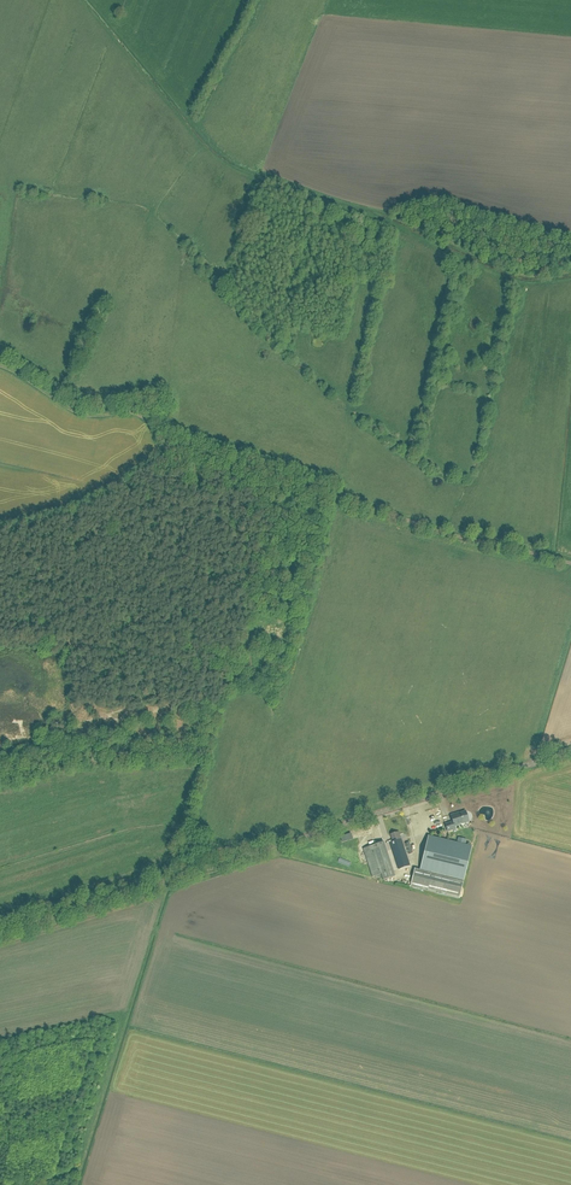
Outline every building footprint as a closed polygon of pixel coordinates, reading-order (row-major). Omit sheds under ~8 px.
[(455,826),(469,821),(466,811),(459,813),(451,815),(453,822),(445,824),(447,832),(456,829),(455,826)] [(360,830),(362,836),(375,833),(373,827),(360,830)] [(391,847),(398,869),(410,865),(399,832),(390,835),(393,842),(391,843),(392,846),(391,847)] [(458,898),(471,846),(429,836),(421,870),(415,868),(410,886),(458,898)] [(372,877),(376,876),(376,879),(382,877),(383,881),(395,877),(384,842),(363,849),(372,877)]
